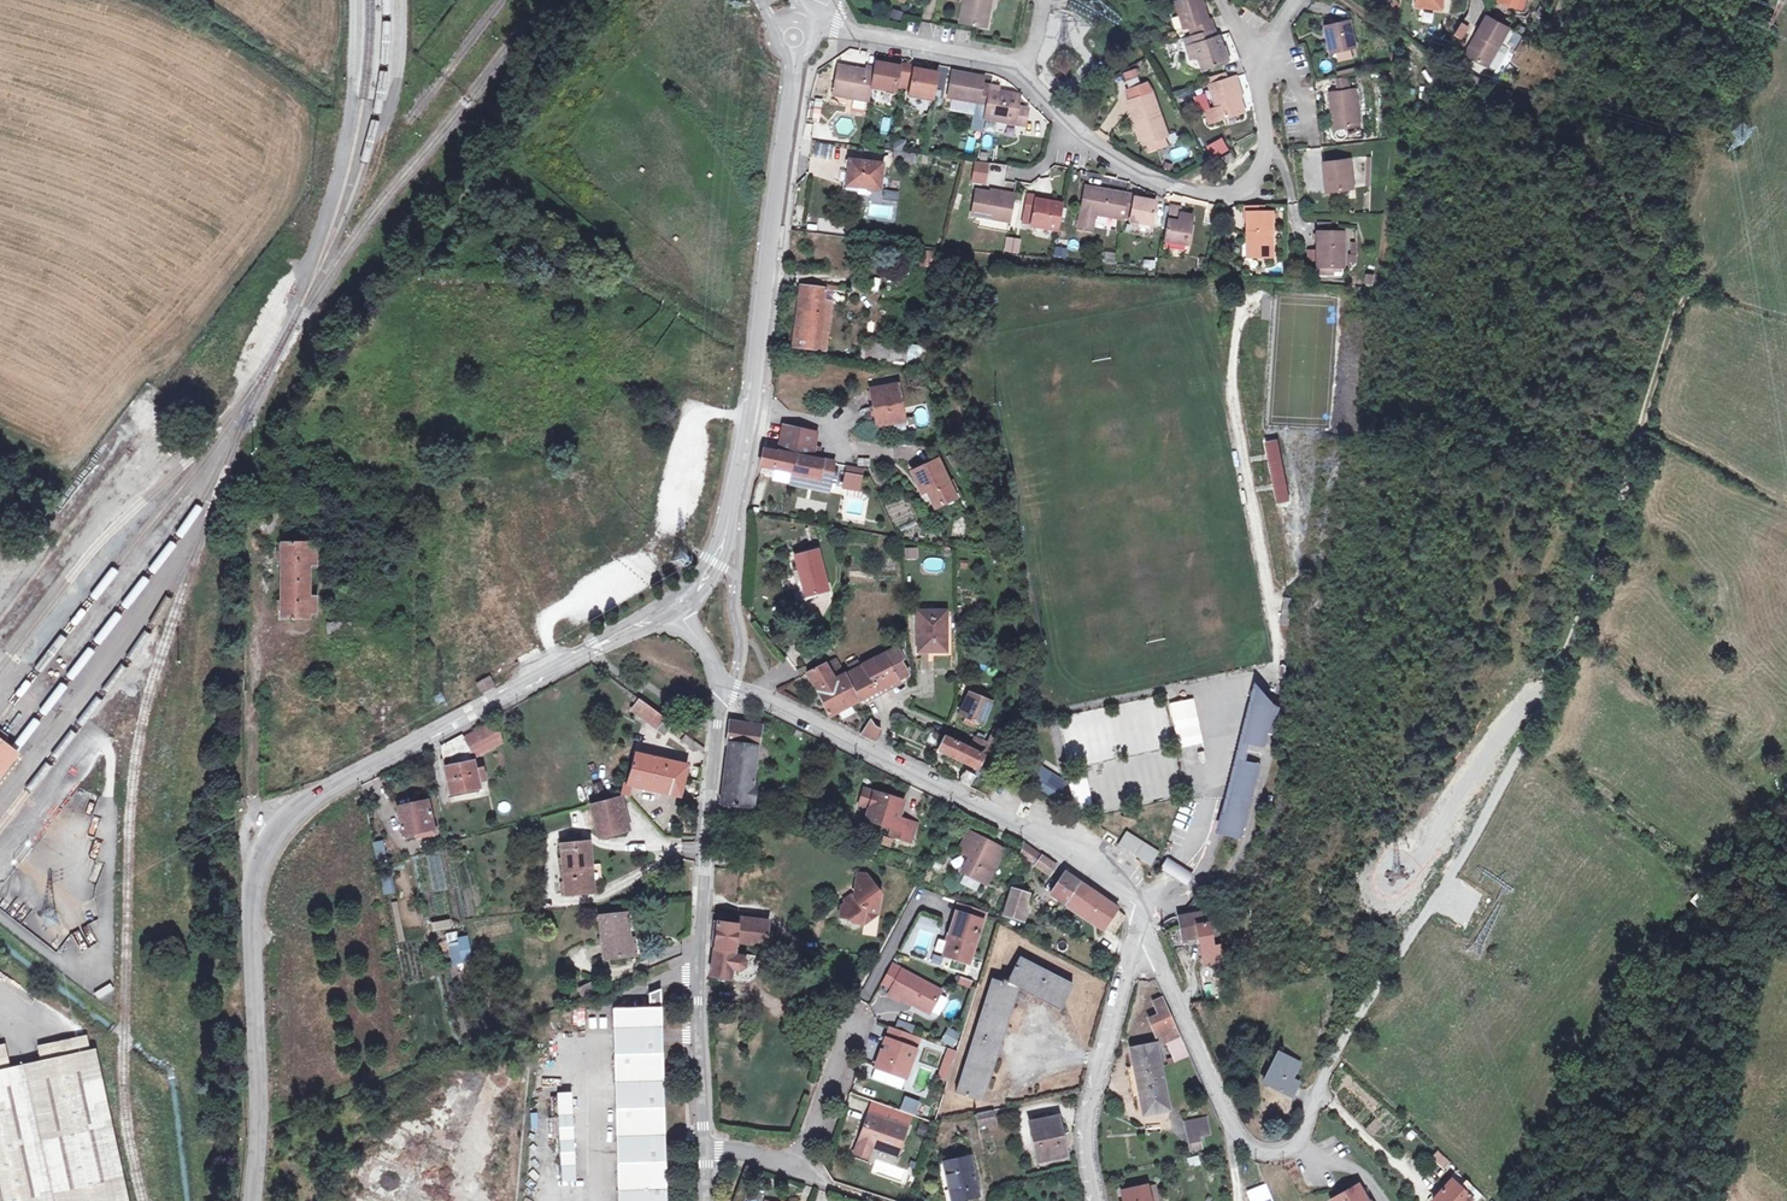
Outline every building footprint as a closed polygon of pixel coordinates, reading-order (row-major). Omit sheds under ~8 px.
[(988,27),(992,0),(965,0),(964,4),(972,5),(968,24),(988,27)] [(1197,33),(1214,28),(1211,18),(1209,19),(1203,0),(1183,0),(1177,2),(1185,27),(1190,26),(1194,24),(1197,33)] [(1417,6),(1442,10),(1444,0),(1417,0),(1417,6)] [(1522,9),(1525,0),(1501,0),(1501,2),(1522,9)] [(972,5),(964,4),(961,22),(968,24),(972,5)] [(1482,35),(1470,56),(1489,66),(1501,44),(1510,28),(1488,16),(1478,33),(1482,35)] [(1332,52),(1356,47),(1350,21),(1326,26),(1332,52)] [(1458,33),(1464,37),(1469,30),(1462,26),(1458,33)] [(1200,58),(1203,69),(1228,61),(1220,36),(1217,37),(1214,28),(1197,33),(1193,35),(1195,42),(1200,58)] [(1470,56),(1482,35),(1478,33),(1467,54),(1470,56)] [(1190,61),(1200,58),(1195,42),(1185,45),(1190,61)] [(1501,44),(1489,66),(1497,70),(1509,48),(1501,44)] [(875,69),(872,88),(895,92),(897,79),(904,80),(907,65),(892,63),(891,66),(877,63),(875,69)] [(923,68),(907,65),(904,80),(912,82),(909,95),(933,99),(937,74),(923,71),(923,68)] [(852,95),(870,98),(872,88),(875,69),(866,67),(865,73),(850,70),(850,68),(839,66),(833,95),(852,98),(852,95)] [(1127,86),(1140,83),(1136,69),(1124,72),(1127,86)] [(953,72),(948,98),(977,103),(988,105),(991,86),(982,85),(983,78),(953,72)] [(1207,110),(1210,122),(1245,111),(1234,77),(1211,85),(1214,95),(1218,106),(1207,110)] [(1335,128),(1360,125),(1356,90),(1350,91),(1348,77),(1337,78),(1339,92),(1331,93),(1335,128)] [(1129,101),(1145,144),(1146,144),(1166,137),(1168,136),(1153,93),(1147,83),(1129,90),(1132,100),(1129,101)] [(985,116),(985,119),(1024,126),(1027,109),(1017,107),(1019,95),(1000,92),(1000,88),(991,86),(988,105),(985,116)] [(870,98),(852,95),(852,98),(851,100),(869,103),(870,98)] [(1204,98),(1207,110),(1218,106),(1214,95),(1204,98)] [(977,103),(975,115),(985,116),(988,105),(977,103)] [(1146,144),(1150,153),(1169,146),(1166,137),(1146,144)] [(831,159),(833,145),(816,143),(814,157),(831,159)] [(1210,149),(1215,157),(1222,152),(1218,144),(1210,149)] [(1186,146),(1169,150),(1172,160),(1188,157),(1186,146)] [(1215,157),(1210,149),(1204,152),(1209,160),(1215,157)] [(894,151),(893,162),(914,164),(916,154),(894,151)] [(1224,157),(1227,162),(1235,158),(1232,153),(1224,157)] [(1327,191),(1354,188),(1351,159),(1324,162),(1327,191)] [(850,160),(847,186),(880,190),(884,164),(850,160)] [(974,162),(972,183),(1005,186),(1007,165),(974,162)] [(1086,186),(1078,227),(1093,230),(1096,215),(1123,220),(1123,218),(1128,194),(1086,186)] [(884,199),(898,200),(899,192),(884,191),(884,199)] [(990,193),(977,191),(973,215),(1010,222),(1015,193),(1006,192),(1005,192),(1005,196),(990,193)] [(1023,224),(1032,226),(1037,200),(1055,203),(1056,198),(1028,193),(1023,224)] [(1128,194),(1123,218),(1132,220),(1131,222),(1153,226),(1157,202),(1135,198),(1136,195),(1128,194)] [(1037,200),(1032,226),(1058,231),(1063,205),(1055,203),(1037,200)] [(1170,206),(1164,242),(1187,246),(1191,225),(1179,223),(1180,215),(1181,208),(1170,206)] [(1218,212),(1216,224),(1232,225),(1233,218),(1229,212),(1218,212)] [(1252,233),(1252,257),(1273,257),(1273,214),(1264,214),(1247,214),(1247,233),(1252,233)] [(1180,215),(1179,223),(1191,225),(1192,217),(1180,215)] [(1318,252),(1317,268),(1320,268),(1342,268),(1344,268),(1345,233),(1318,233),(1318,252)] [(1005,236),(1002,252),(1018,255),(1021,240),(1005,236)] [(923,251),(922,267),(936,267),(936,251),(923,251)] [(1117,253),(1102,251),(1100,262),(1114,264),(1117,253)] [(1308,267),(1317,268),(1318,252),(1308,252),(1308,267)] [(586,288),(586,274),(567,273),(566,278),(566,287),(586,288)] [(1368,274),(1366,284),(1374,285),(1375,275),(1368,274)] [(827,351),(833,302),(825,301),(827,289),(801,286),(794,347),(827,351)] [(862,344),(860,359),(869,360),(871,345),(862,344)] [(871,345),(869,360),(882,362),(884,346),(871,345)] [(884,346),(882,362),(906,365),(909,349),(884,346)] [(909,349),(906,365),(915,366),(918,348),(909,347),(909,349)] [(923,374),(907,373),(906,386),(922,387),(923,374)] [(906,421),(899,385),(871,390),(877,426),(906,421)] [(764,450),(761,466),(820,478),(823,461),(812,459),(817,433),(815,432),(815,433),(784,425),(778,453),(764,450)] [(1279,438),(1265,441),(1277,504),(1291,501),(1279,438)] [(956,498),(938,461),(914,473),(923,492),(928,490),(936,507),(956,498)] [(464,480),(464,464),(456,464),(456,470),(455,479),(464,480)] [(861,492),(864,468),(844,465),(841,489),(861,492)] [(455,479),(456,470),(447,469),(447,479),(455,479)] [(300,507),(300,490),(288,491),(288,507),(300,507)] [(359,519),(359,510),(328,510),(328,519),(359,519)] [(351,545),(352,533),(328,532),(327,545),(351,545)] [(308,595),(308,565),(314,565),(314,549),(308,549),(308,543),(281,543),(281,557),(281,600),(280,611),(280,619),(307,619),(308,613),(314,613),(314,598),(308,598),(308,595)] [(904,548),(905,560),(918,559),(917,547),(904,548)] [(829,590),(818,550),(795,556),(806,596),(829,590)] [(1289,625),(1293,599),(1285,598),(1282,624),(1289,625)] [(947,651),(947,612),(919,612),(919,651),(947,651)] [(351,622),(351,613),(327,613),(327,622),(351,622)] [(351,635),(351,623),(326,623),(326,635),(351,635)] [(586,635),(593,630),(591,625),(583,630),(586,635)] [(897,647),(846,674),(859,701),(909,674),(899,659),(902,657),(897,647)] [(816,652),(804,658),(807,665),(820,659),(816,652)] [(835,659),(807,674),(817,691),(829,717),(859,701),(846,674),(836,679),(833,675),(842,670),(835,659)] [(909,674),(859,701),(862,706),(912,680),(909,674)] [(481,690),(491,684),(488,678),(478,684),(481,690)] [(1243,759),(1248,742),(1246,741),(1256,701),(1276,706),(1277,705),(1256,680),(1217,832),(1223,834),(1241,759),(1243,759)] [(969,693),(960,715),(982,725),(991,702),(969,693)] [(637,704),(640,700),(634,696),(632,700),(637,704)] [(665,718),(640,700),(637,704),(632,711),(664,734),(672,723),(665,718)] [(1241,759),(1223,834),(1242,838),(1270,730),(1279,732),(1285,708),(1276,706),(1256,701),(1246,741),(1248,742),(1243,759),(1241,759)] [(471,751),(482,746),(480,742),(500,731),(495,722),(464,738),(462,735),(442,746),(443,756),(445,767),(451,794),(479,788),(478,781),(485,780),(483,769),(476,771),(473,759),(471,751)] [(729,745),(720,804),(730,805),(730,806),(740,808),(741,807),(755,809),(757,783),(753,783),(761,726),(730,722),(727,744),(729,745)] [(872,722),(861,734),(876,741),(881,729),(875,727),(872,722)] [(473,759),(503,743),(500,731),(480,742),(482,746),(471,751),(473,759)] [(3,732),(0,736),(0,737),(7,742),(10,738),(3,732)] [(700,744),(686,734),(681,741),(696,751),(700,744)] [(975,737),(972,745),(990,754),(997,738),(991,736),(988,743),(975,737)] [(944,737),(937,750),(960,761),(961,760),(977,767),(983,756),(944,737)] [(20,754),(0,738),(0,780),(20,754)] [(704,755),(705,748),(700,744),(696,751),(704,755)] [(685,779),(688,766),(636,754),(632,769),(685,779)] [(681,796),(685,779),(632,769),(627,783),(625,783),(622,795),(630,797),(633,786),(681,796)] [(966,771),(959,782),(969,787),(976,777),(966,771)] [(1049,780),(1043,790),(1056,799),(1062,789),(1049,780)] [(606,798),(601,782),(593,785),(597,801),(606,798)] [(865,788),(860,805),(871,808),(867,820),(896,829),(894,836),(912,842),(917,824),(900,818),(905,801),(865,788)] [(626,831),(617,799),(591,806),(600,838),(626,831)] [(435,833),(428,801),(397,807),(403,835),(417,832),(418,837),(435,833)] [(1005,850),(970,832),(960,851),(971,857),(963,872),(987,885),(1005,850)] [(1161,853),(1127,832),(1119,844),(1153,866),(1161,853)] [(387,859),(383,841),(373,843),(377,861),(387,859)] [(594,891),(591,865),(589,843),(561,845),(565,893),(594,891)] [(1020,855),(1050,875),(1056,866),(1024,843),(1020,855)] [(1168,861),(1164,867),(1174,873),(1180,877),(1184,871),(1178,867),(1168,861)] [(393,893),(389,871),(379,873),(384,895),(393,893)] [(1180,877),(1188,882),(1192,876),(1184,871),(1180,877)] [(1065,872),(1051,894),(1062,902),(1070,889),(1076,893),(1082,884),(1065,872)] [(859,874),(857,882),(867,875),(859,874)] [(843,907),(841,918),(852,919),(855,923),(866,925),(868,913),(879,915),(882,895),(867,875),(857,882),(855,898),(843,907)] [(1070,889),(1062,902),(1067,905),(1104,930),(1106,926),(1115,932),(1123,919),(1125,917),(1117,910),(1118,908),(1082,884),(1076,893),(1070,889)] [(1012,889),(1003,915),(1021,920),(1029,894),(1012,889)] [(960,903),(957,912),(974,917),(977,908),(960,903)] [(951,934),(945,955),(970,963),(985,911),(977,908),(974,917),(957,912),(950,933),(951,934)] [(1208,912),(1179,917),(1183,940),(1199,937),(1204,965),(1223,962),(1216,922),(1210,924),(1208,912)] [(736,951),(739,916),(718,913),(717,925),(714,924),(712,942),(715,943),(714,948),(736,951)] [(629,940),(626,914),(600,917),(605,959),(630,956),(628,941),(629,940)] [(741,918),(739,942),(766,945),(769,921),(741,918)] [(451,928),(449,919),(431,923),(432,931),(451,928)] [(80,949),(86,947),(80,932),(74,935),(80,949)] [(472,960),(468,936),(458,938),(459,942),(449,944),(453,964),(472,960)] [(935,951),(942,954),(946,941),(939,939),(935,951)] [(734,978),(736,962),(734,961),(735,956),(736,951),(714,948),(713,960),(710,976),(731,980),(731,978),(734,978)] [(942,965),(943,955),(931,954),(930,963),(942,965)] [(736,962),(734,978),(748,981),(753,977),(753,974),(755,959),(737,956),(736,962)] [(957,1093),(967,1096),(971,1082),(979,1084),(988,1056),(980,1054),(985,1039),(989,1025),(997,1027),(1004,1003),(1012,1005),(1017,987),(1023,988),(1026,981),(1040,988),(1044,981),(1056,987),(1053,994),(1066,1001),(1074,985),(1021,958),(1008,981),(1004,980),(1003,982),(994,979),(957,1093)] [(884,983),(893,988),(903,970),(894,965),(884,983)] [(893,988),(889,995),(900,1001),(901,998),(914,1006),(916,1003),(932,1012),(943,991),(903,970),(893,988)] [(962,977),(960,984),(971,987),(973,981),(962,977)] [(1026,981),(1023,988),(1037,995),(1040,988),(1026,981)] [(1040,988),(1037,995),(1049,1001),(1053,994),(1056,987),(1044,981),(1040,988)] [(595,992),(590,983),(579,989),(584,998),(595,992)] [(661,989),(648,994),(649,1008),(613,1009),(618,1200),(666,1200),(661,989)] [(1053,994),(1049,1001),(1062,1008),(1066,1001),(1053,994)] [(1166,1041),(1176,1062),(1190,1056),(1163,998),(1153,1003),(1160,1016),(1150,1021),(1160,1044),(1166,1041)] [(916,1003),(914,1006),(930,1014),(932,1012),(916,1003)] [(997,1027),(1004,1030),(1012,1005),(1004,1003),(997,1027)] [(985,1039),(1000,1044),(1004,1030),(997,1027),(989,1025),(985,1039)] [(890,1027),(876,1068),(907,1079),(918,1050),(915,1049),(919,1037),(890,1027)] [(950,1029),(944,1039),(952,1043),(957,1033),(950,1029)] [(95,1049),(90,1050),(86,1035),(39,1046),(42,1060),(10,1067),(5,1044),(0,1045),(0,1200),(128,1200),(95,1049)] [(988,1056),(995,1059),(1000,1044),(985,1039),(980,1054),(988,1056)] [(1141,1097),(1144,1115),(1170,1110),(1157,1044),(1132,1049),(1135,1066),(1141,1097)] [(956,1052),(949,1050),(939,1077),(946,1080),(956,1052)] [(1278,1052),(1265,1077),(1274,1082),(1272,1087),(1292,1097),(1299,1082),(1292,1079),(1300,1063),(1278,1052)] [(979,1084),(986,1087),(995,1059),(988,1056),(979,1084)] [(1134,1099),(1141,1097),(1135,1066),(1128,1067),(1134,1099)] [(971,1082),(967,1096),(981,1101),(986,1087),(979,1084),(971,1082)] [(572,1115),(571,1096),(558,1096),(559,1116),(572,1115)] [(919,1103),(906,1098),(902,1111),(915,1115),(919,1103)] [(977,1114),(980,1126),(996,1123),(993,1111),(977,1114)] [(873,1146),(898,1155),(908,1126),(870,1112),(859,1141),(873,1146)] [(575,1178),(572,1115),(559,1116),(562,1179),(575,1178)] [(1031,1124),(1040,1160),(1067,1154),(1059,1117),(1031,1124)] [(1187,1123),(1192,1149),(1202,1148),(1199,1136),(1211,1134),(1208,1118),(1187,1123)] [(921,1123),(918,1134),(927,1137),(930,1126),(921,1123)] [(873,1146),(859,1141),(855,1153),(869,1158),(873,1146)] [(1438,1151),(1431,1159),(1444,1171),(1451,1163),(1438,1151)] [(980,1196),(971,1156),(945,1163),(953,1200),(959,1200),(980,1196)] [(1188,1159),(1190,1168),(1202,1165),(1200,1156),(1188,1159)] [(1433,1200),(1471,1200),(1472,1200),(1477,1200),(1482,1196),(1471,1186),(1457,1174),(1433,1200)] [(1333,1198),(1335,1200),(1367,1200),(1358,1184),(1333,1198)] [(1151,1200),(1159,1200),(1155,1185),(1147,1187),(1151,1200)] [(1252,1200),(1255,1200),(1271,1195),(1267,1185),(1248,1192),(1252,1200)] [(1125,1200),(1151,1200),(1147,1187),(1123,1193),(1125,1200)]
